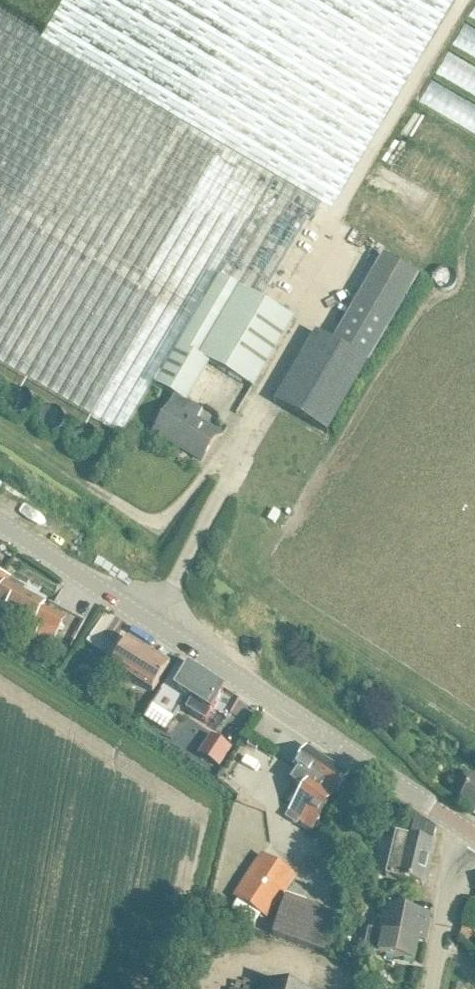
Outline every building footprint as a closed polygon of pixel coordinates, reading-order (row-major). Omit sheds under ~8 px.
[(265,222),(397,0),(0,0),(0,64),(265,222)] [(347,432),(425,272),(394,257),(385,274),(381,272),(347,341),(326,330),(290,404),(347,432)] [(298,259),(286,286),(297,291),(309,264),(298,259)] [(199,404),(220,363),(268,388),(294,337),(296,338),(308,315),(224,272),(165,387),(199,404)] [(212,466),(224,444),(173,415),(161,436),(212,466)] [(0,573),(0,601),(36,620),(38,616),(45,619),(44,622),(59,630),(64,619),(42,608),(44,605),(22,593),(25,587),(9,579),(10,578),(0,573)] [(27,594),(61,610),(65,600),(32,584),(27,594)] [(152,694),(159,682),(170,666),(129,639),(111,668),(152,694)] [(220,648),(241,660),(246,651),(225,639),(220,648)] [(213,706),(224,689),(180,660),(150,705),(151,705),(141,721),(161,734),(171,719),(185,698),(190,701),(184,710),(202,722),(213,706)] [(200,753),(197,758),(201,760),(215,770),(218,771),(221,766),(232,749),(221,742),(211,736),(200,753)] [(295,765),(294,767),(300,771),(297,775),(292,782),(304,789),(302,792),(285,818),(299,826),(324,788),(316,783),(329,763),(307,748),(295,765)] [(348,775),(329,763),(316,783),(324,788),(299,826),(310,834),(338,793),(349,776),(348,775)] [(473,780),(458,804),(474,814),(474,781),(473,780)] [(423,886),(437,829),(416,816),(411,837),(397,833),(385,877),(423,886)] [(271,921),(298,879),(264,856),(236,899),(271,921)] [(306,905),(287,898),(274,936),(293,942),(306,905)] [(426,944),(431,917),(383,908),(378,933),(369,931),(365,953),(415,962),(418,942),(426,944)]
